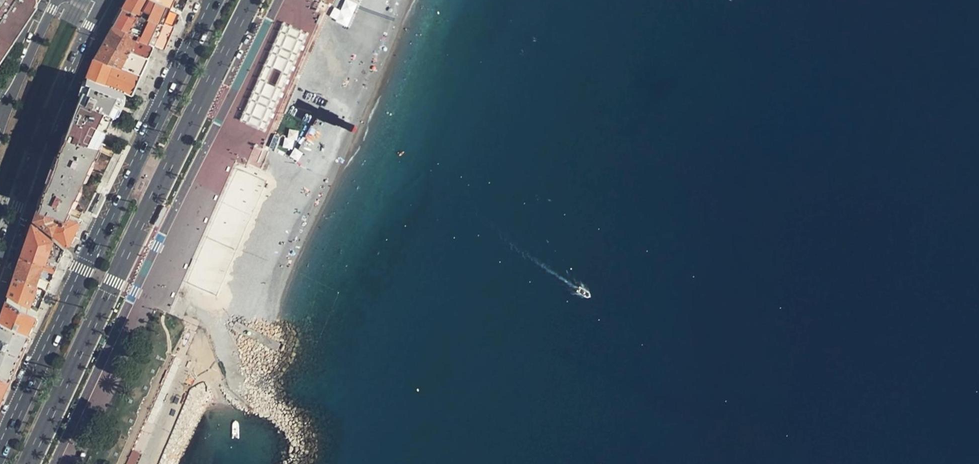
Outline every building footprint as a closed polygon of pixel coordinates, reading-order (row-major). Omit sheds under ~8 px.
[(0,5),(0,11),(8,17),(20,25),(29,12),(37,1),(36,0),(3,0),(0,5)] [(123,7),(140,13),(154,18),(166,22),(169,15),(173,6),(153,0),(127,0),(123,7)] [(140,13),(123,7),(119,15),(114,24),(131,31),(133,27),(140,13)] [(154,18),(140,13),(133,27),(148,32),(154,18)] [(20,25),(8,17),(0,26),(0,54),(20,25)] [(162,30),(166,22),(154,18),(148,32),(159,37),(162,30)] [(131,31),(114,24),(106,38),(104,42),(149,59),(152,52),(155,45),(137,38),(139,34),(131,31)] [(242,121),(266,132),(311,35),(287,25),(242,121)] [(149,59),(104,42),(100,49),(94,58),(143,74),(146,66),(149,59)] [(143,74),(94,58),(88,74),(87,78),(125,92),(134,94),(138,86),(143,74)] [(125,92),(87,78),(83,86),(80,95),(116,110),(121,100),(125,92)] [(116,110),(80,95),(73,113),(66,131),(101,141),(108,127),(116,110)] [(98,147),(101,141),(66,131),(52,168),(38,205),(60,212),(66,214),(68,209),(98,147)] [(60,212),(38,205),(36,211),(34,216),(52,231),(60,212)] [(60,212),(52,231),(67,243),(69,241),(71,238),(76,226),(79,218),(66,214),(60,212)] [(27,239),(22,254),(42,263),(44,263),(48,251),(52,239),(33,223),(27,239)] [(18,264),(14,275),(37,286),(46,290),(48,286),(49,283),(38,276),(42,263),(22,254),(18,264)] [(55,268),(44,263),(42,269),(53,274),(55,268)] [(37,286),(14,275),(11,284),(8,294),(29,306),(32,297),(37,286)] [(8,294),(3,307),(0,316),(0,317),(30,330),(33,321),(38,311),(32,308),(29,306),(8,294)] [(0,317),(0,368),(10,373),(21,350),(30,330),(0,317)] [(10,373),(0,368),(0,397),(10,373)]
